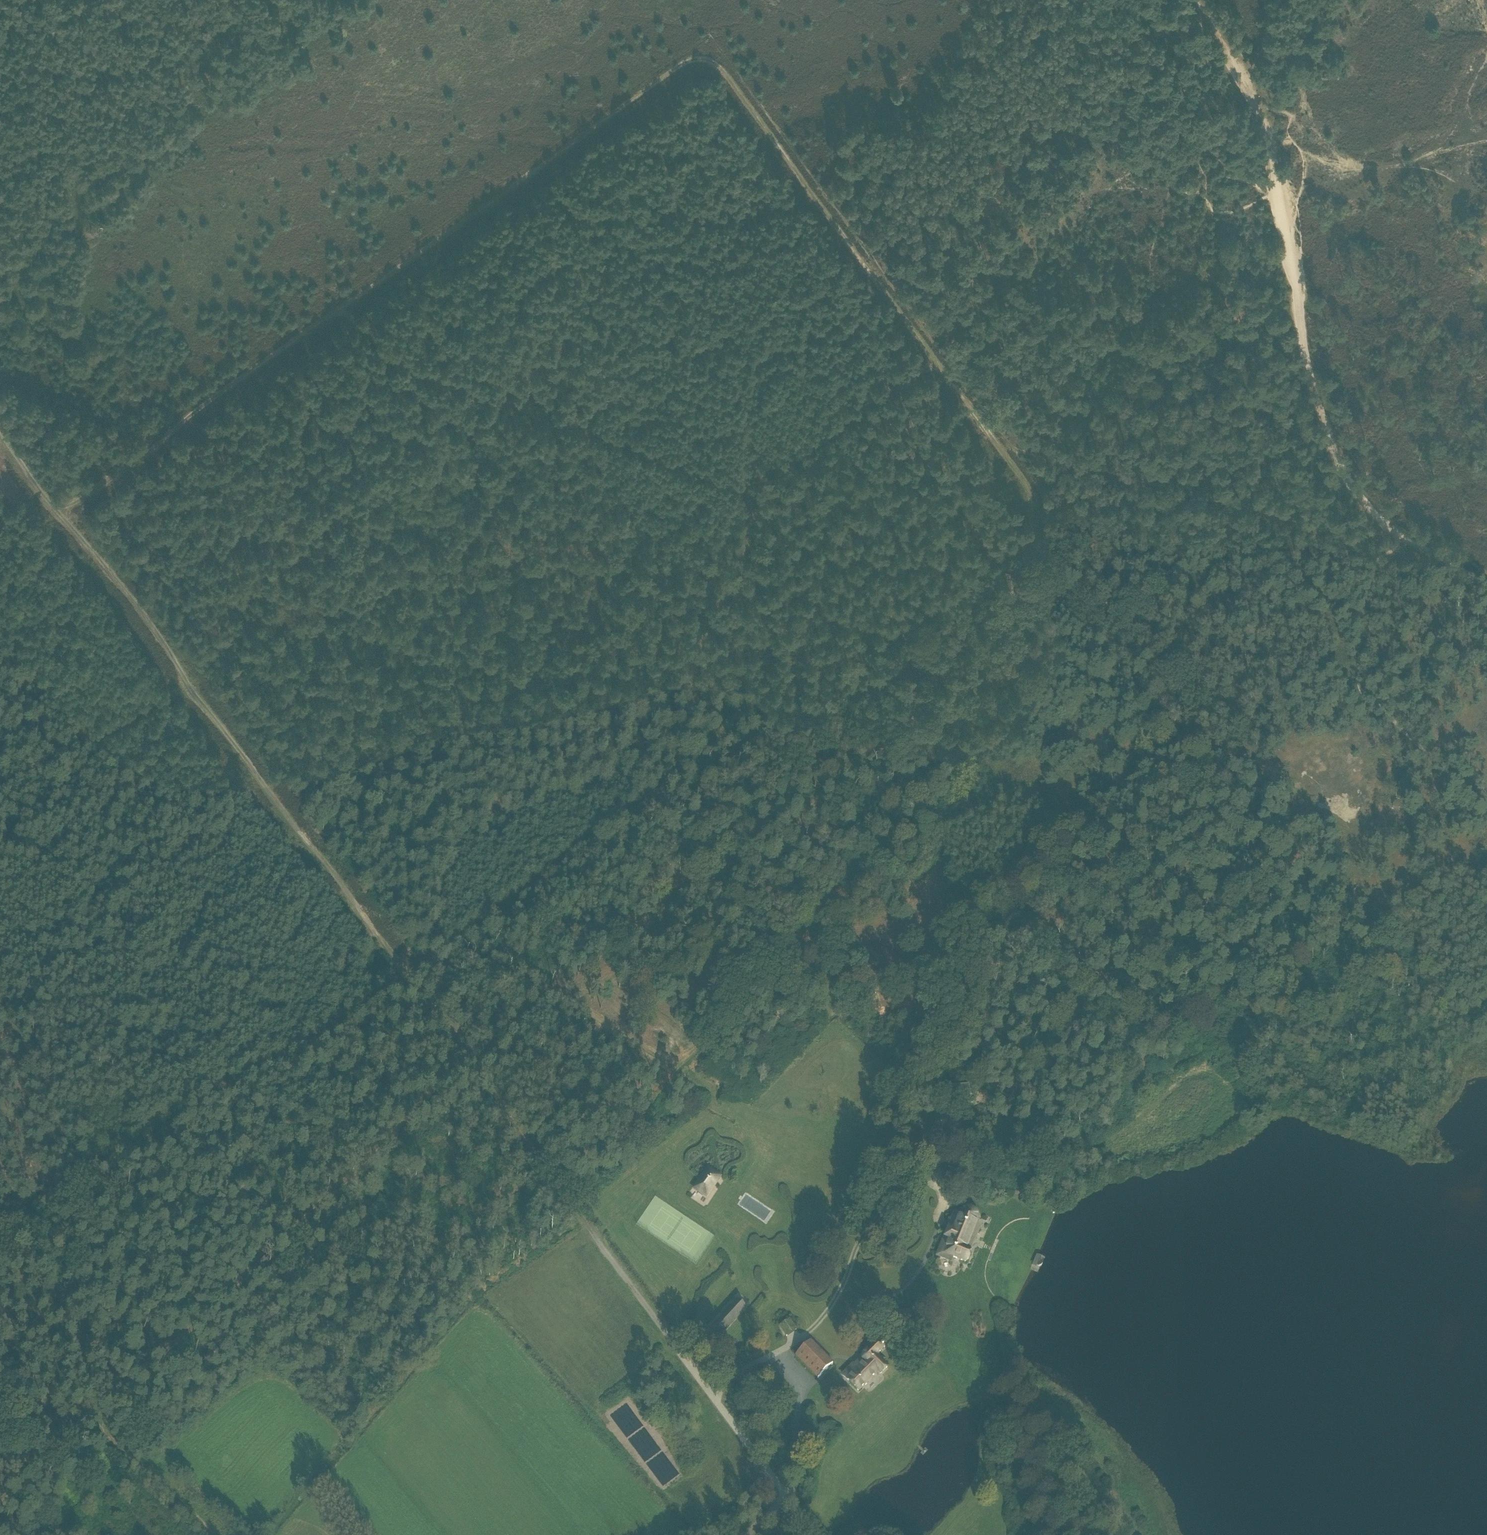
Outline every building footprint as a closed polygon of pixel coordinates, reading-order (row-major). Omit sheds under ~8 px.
[(722,1175),(706,1163),(687,1187),(704,1200),(722,1175)] [(956,1221),(951,1219),(938,1255),(955,1261),(957,1257),(966,1260),(973,1239),(970,1238),(979,1213),(962,1207),(956,1221)] [(737,1294),(705,1326),(717,1338),(749,1307),(737,1294)] [(890,1340),(881,1331),(840,1371),(860,1392),(890,1363),(878,1351),(890,1340)] [(808,1341),(795,1355),(818,1378),(832,1364),(808,1341)] [(661,1488),(677,1476),(631,1412),(615,1424),(661,1488)]
